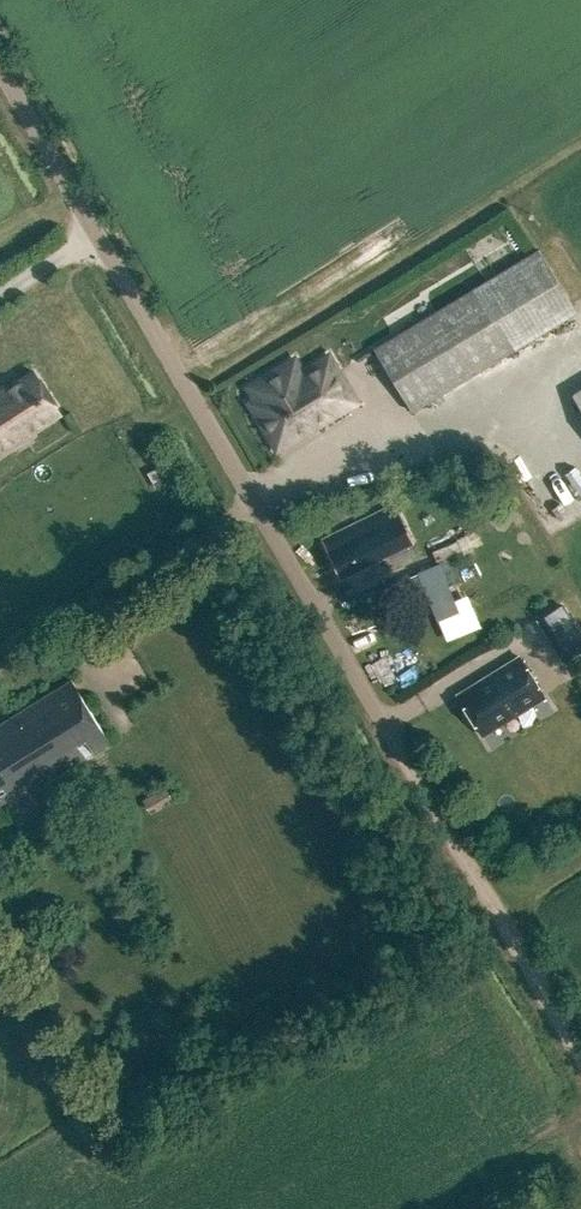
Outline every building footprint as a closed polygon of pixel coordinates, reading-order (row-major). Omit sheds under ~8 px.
[(415,412),(577,313),(539,250),(376,349),(415,412)] [(310,420),(313,427),(355,402),(328,356),(302,372),(294,360),(265,377),(272,390),(250,403),(272,440),(284,433),(289,441),(302,434),(298,427),(310,420)] [(34,371),(7,388),(5,385),(4,386),(9,394),(0,400),(0,455),(12,448),(6,439),(29,425),(34,433),(36,433),(34,430),(60,412),(34,371)] [(387,563),(412,551),(394,507),(324,541),(340,578),(383,556),(387,563)] [(431,559),(455,551),(452,541),(427,549),(431,559)] [(438,564),(417,572),(437,620),(457,611),(438,564)] [(554,647),(563,662),(580,650),(580,635),(579,632),(554,647)] [(520,657),(487,677),(489,679),(479,685),(478,683),(458,695),(466,708),(465,713),(469,721),(474,722),(482,735),(484,734),(482,730),(541,694),(543,697),(544,696),(520,657)] [(109,741),(71,679),(0,723),(0,801),(20,789),(23,794),(109,741)] [(71,807),(90,795),(87,791),(104,780),(93,762),(43,792),(54,811),(67,802),(71,807)]
